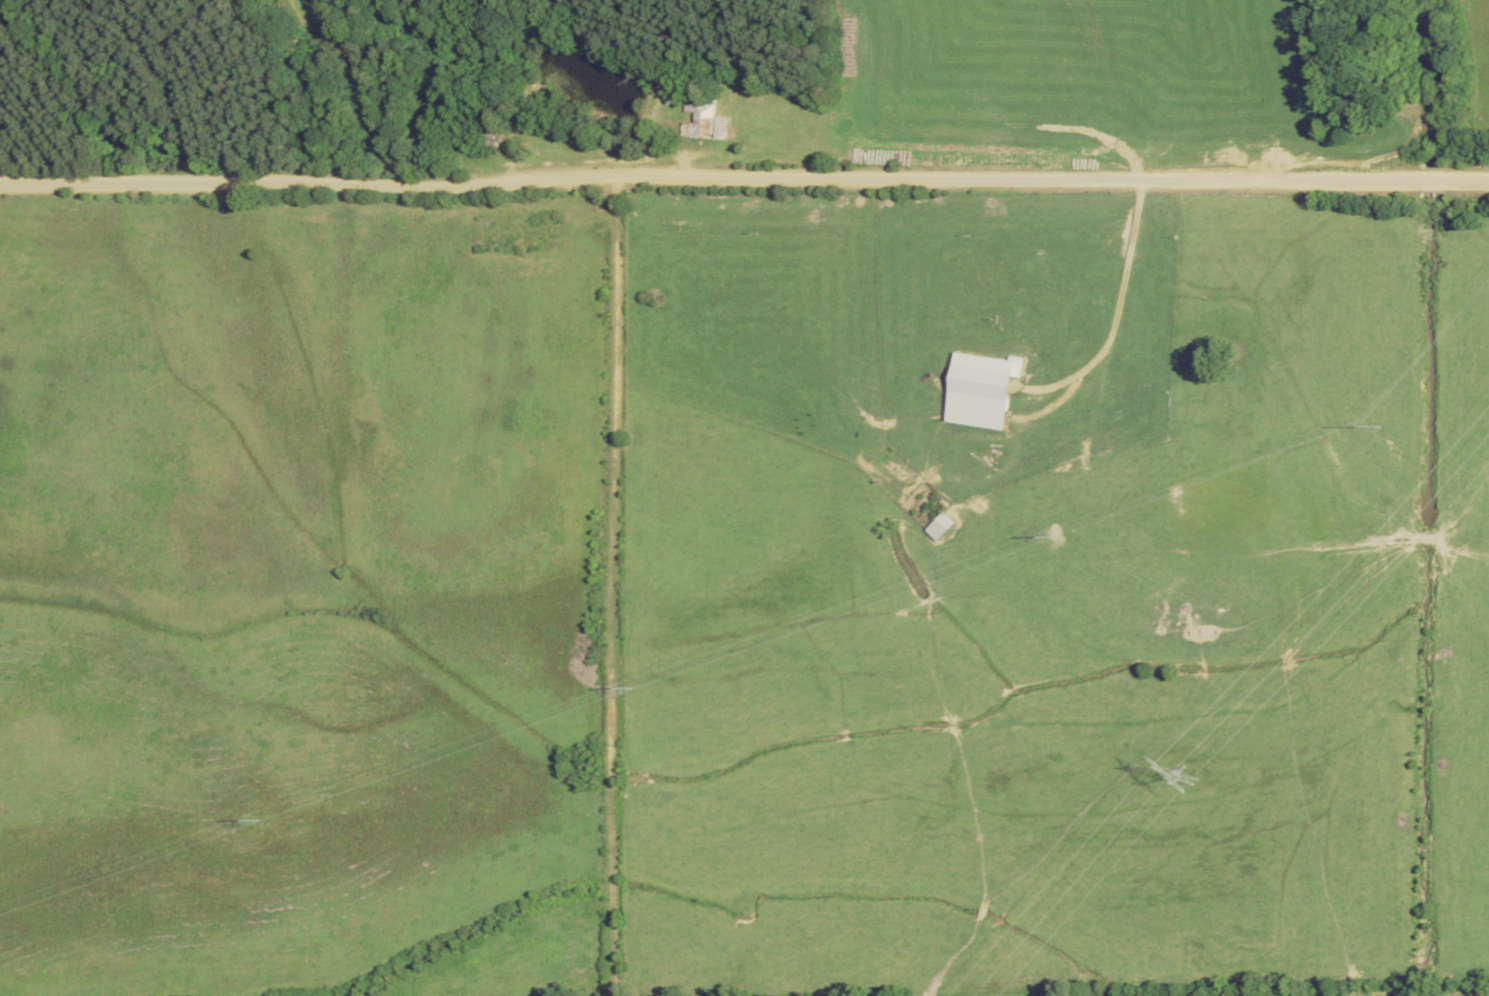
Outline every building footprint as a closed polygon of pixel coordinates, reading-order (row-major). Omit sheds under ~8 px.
[(681,136),(728,137),(728,117),(714,116),(714,92),(696,92),(696,102),(683,102),(683,113),(693,113),(693,122),(681,121),(681,136)] [(499,143),(496,125),(483,127),(487,145),(499,143)] [(952,523),(940,513),(925,531),(937,541),(952,523)]
